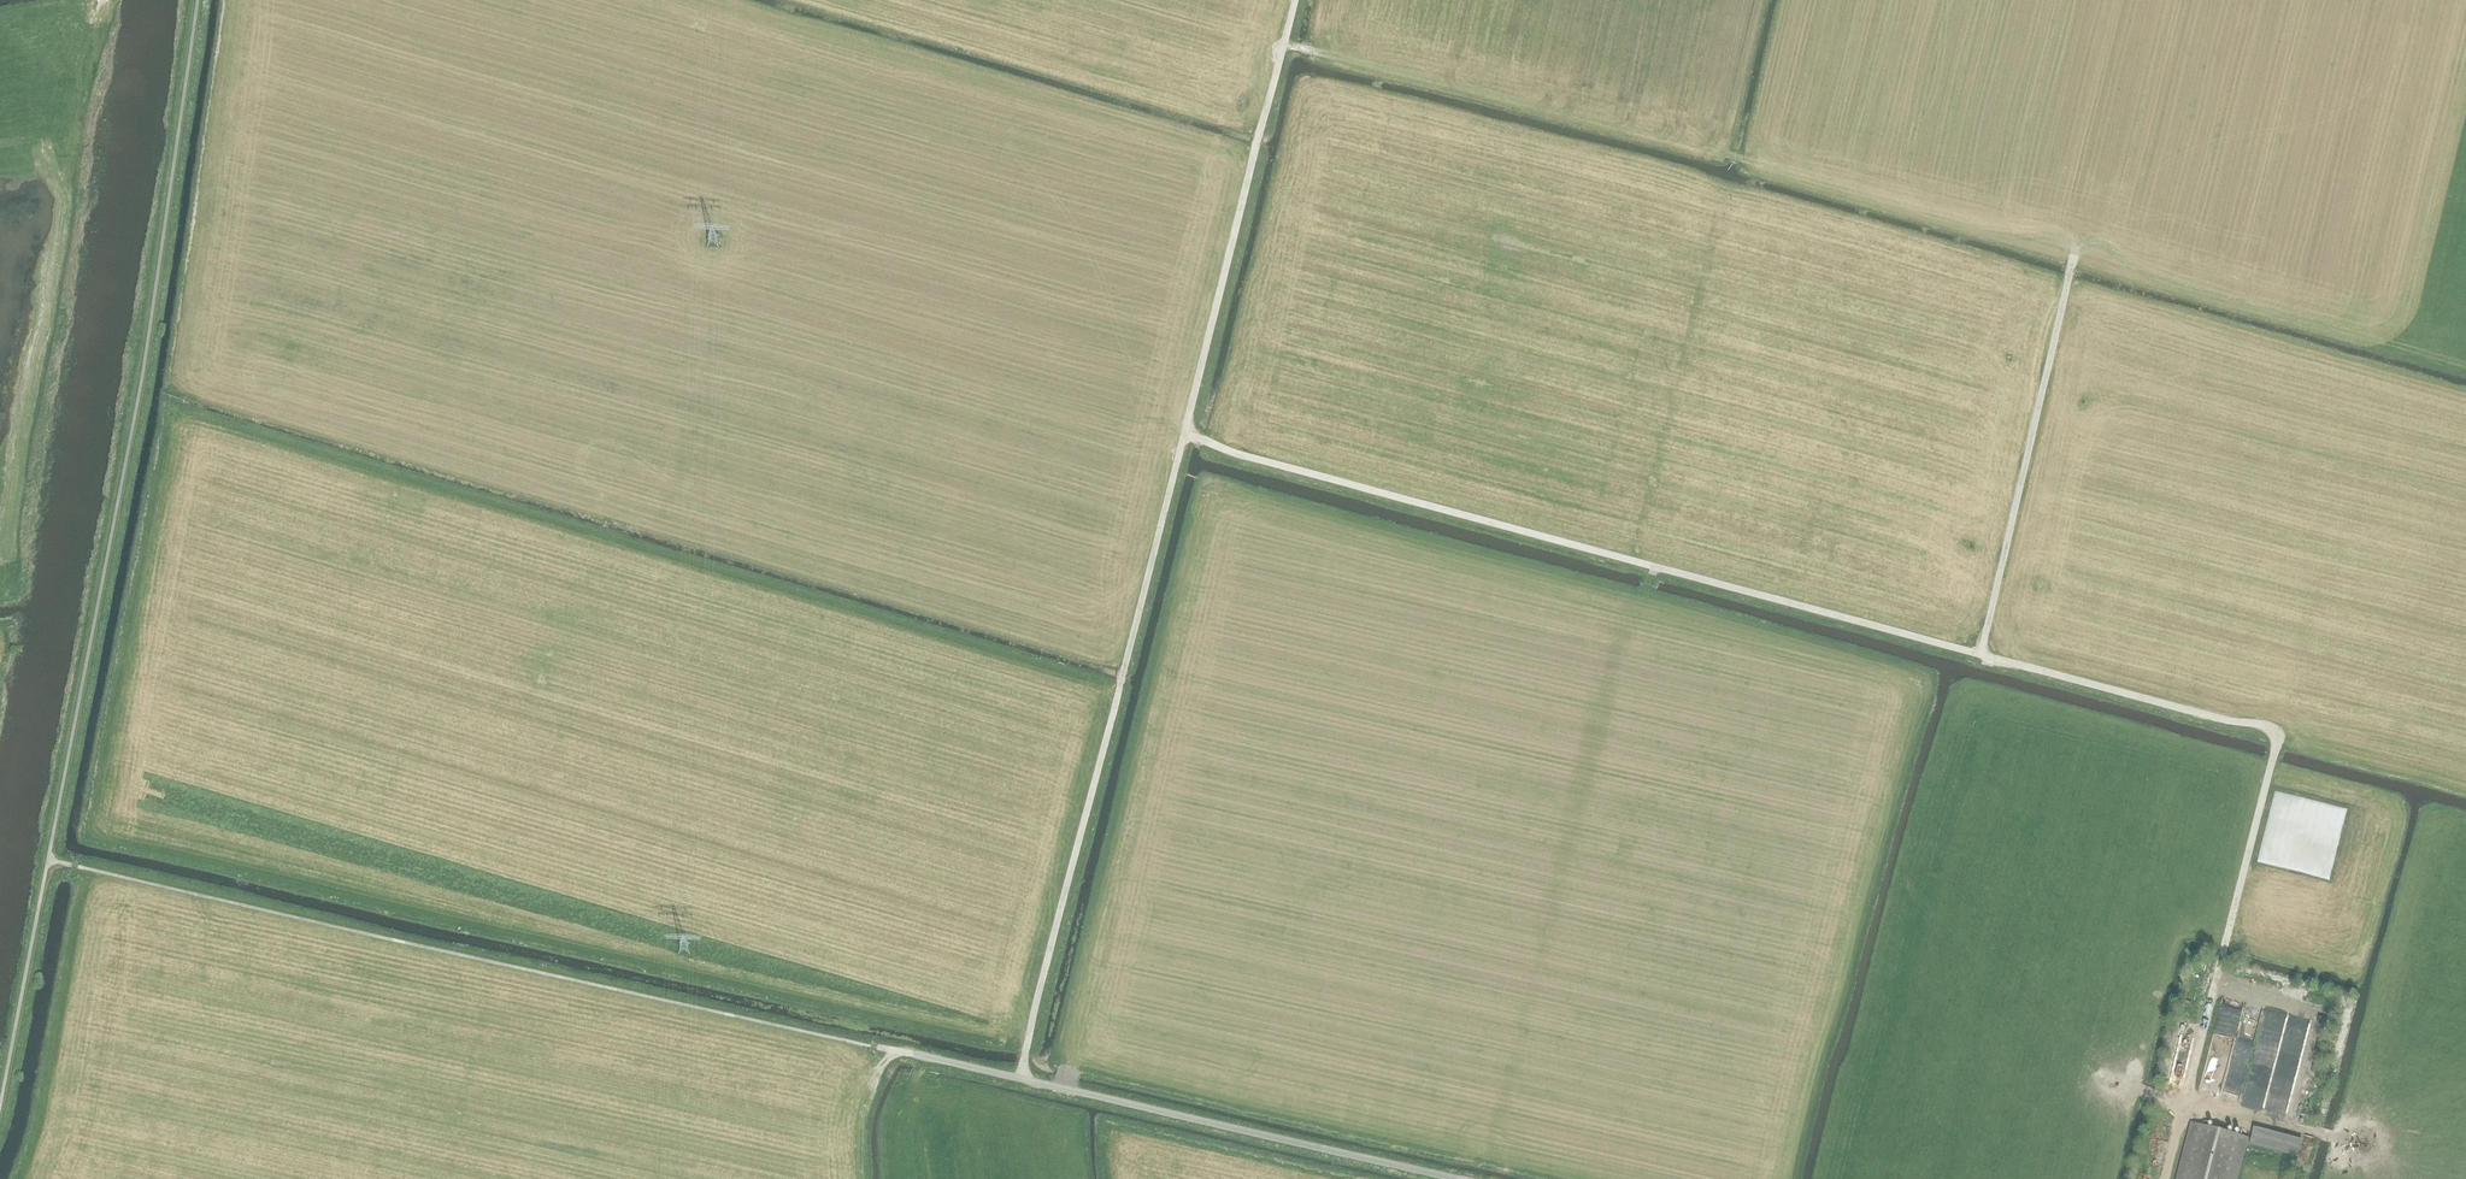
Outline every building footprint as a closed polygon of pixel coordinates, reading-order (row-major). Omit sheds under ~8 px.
[(2271,1093),(2287,1011),(2265,1007),(2266,1006),(2245,1002),(2227,1098),(2253,1103),(2254,1097),(2261,1099),(2262,1091),(2271,1093)] [(2248,1138),(2191,1123),(2176,1178),(2237,1178),(2248,1138)]
